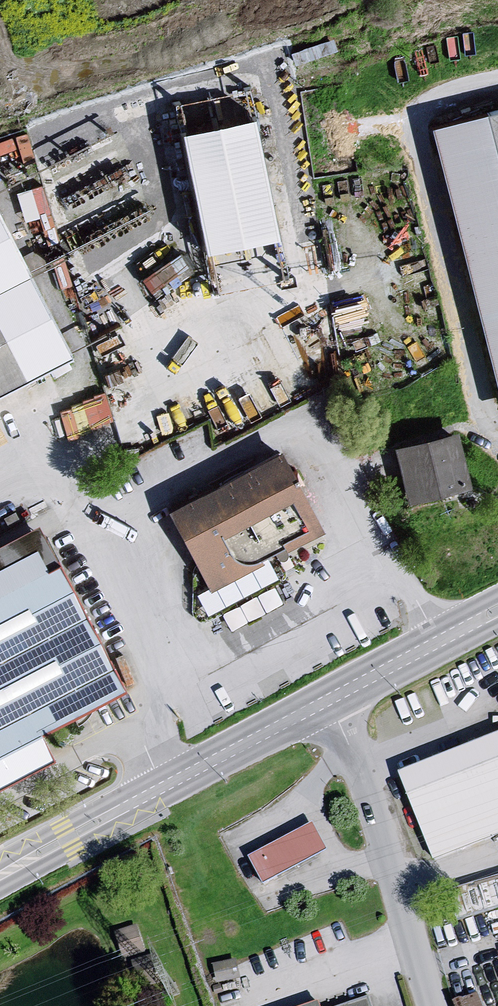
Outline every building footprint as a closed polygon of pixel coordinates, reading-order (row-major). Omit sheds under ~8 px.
[(428,132),(497,403),(497,116),(428,132)] [(180,135),(203,256),(281,240),(252,118),(180,135)] [(70,360),(0,223),(0,395),(70,360)] [(58,407),(70,435),(116,415),(104,387),(58,407)] [(458,435),(393,451),(406,504),(473,490),(458,435)] [(278,454),(165,516),(223,612),(266,592),(253,572),(323,538),(278,454)] [(35,530),(0,548),(0,785),(50,761),(36,733),(122,690),(35,530)] [(401,775),(433,860),(497,835),(497,735),(401,775)] [(328,851),(313,823),(249,857),(264,884),(328,851)] [(137,925),(115,931),(123,959),(145,953),(137,925)] [(165,989),(156,955),(127,962),(135,996),(165,989)] [(479,989),(458,995),(461,1005),(485,1005),(479,989)]
